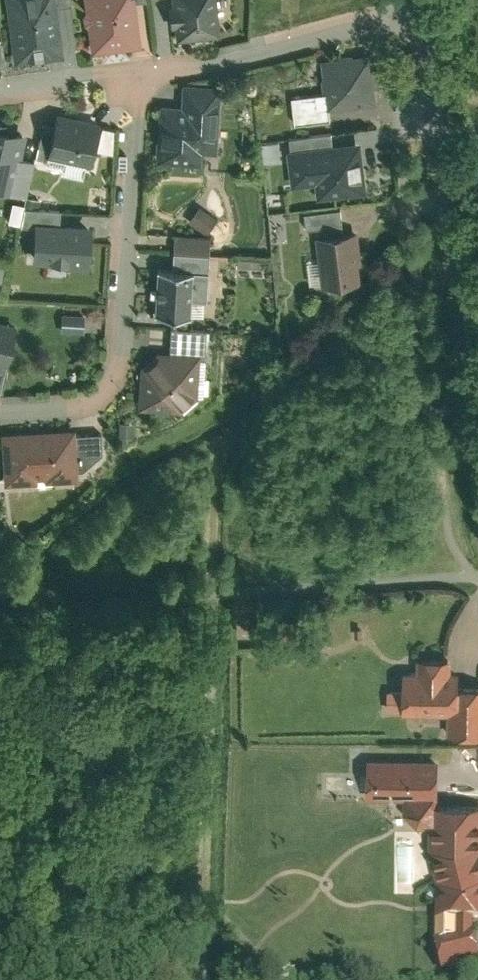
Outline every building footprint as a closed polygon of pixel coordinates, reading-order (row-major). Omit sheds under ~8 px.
[(16,60),(57,54),(50,0),(8,0),(16,60)] [(86,55),(136,48),(130,3),(130,0),(79,0),(86,55)] [(173,43),(214,38),(210,0),(167,0),(168,7),(163,8),(166,28),(171,28),(173,43)] [(369,57),(320,62),(323,95),(325,110),(374,105),(369,57)] [(178,107),(155,105),(152,165),(195,167),(196,154),(211,154),(215,87),(179,85),(178,107)] [(325,110),(323,95),(287,98),(290,124),(326,121),(325,110)] [(95,120),(52,113),(45,150),(44,160),(87,167),(95,120)] [(0,128),(0,193),(21,198),(29,163),(15,160),(21,133),(0,128)] [(288,153),(330,147),(328,133),(286,139),(288,153)] [(263,159),(280,156),(278,139),(260,142),(263,159)] [(364,192),(357,144),(330,147),(288,153),(283,153),(288,189),(311,186),(312,199),(364,192)] [(44,160),(45,150),(35,149),(32,163),(43,165),(44,160)] [(31,201),(22,199),(20,207),(29,209),(31,201)] [(194,203),(185,219),(204,230),(213,214),(194,203)] [(16,227),(20,207),(6,204),(2,224),(16,227)] [(318,238),(339,235),(337,211),(301,215),(303,230),(316,229),(318,238)] [(34,229),(33,264),(88,267),(90,231),(34,229)] [(318,238),(314,238),(320,296),(361,292),(355,234),(339,235),(318,238)] [(187,272),(201,273),(202,255),(167,254),(166,271),(187,272)] [(166,271),(150,270),(148,314),(185,316),(185,299),(187,272),(166,271)] [(187,272),(185,299),(200,300),(201,273),(187,272)] [(56,328),(78,329),(80,311),(58,309),(56,328)] [(164,329),(163,354),(195,355),(200,356),(201,331),(164,329)] [(149,353),(136,365),(134,410),(179,412),(192,400),(195,355),(163,354),(149,353)] [(0,434),(0,487),(31,486),(31,481),(39,481),(40,485),(72,483),(72,471),(70,436),(69,430),(0,434)] [(70,436),(72,471),(84,471),(97,454),(96,434),(70,436)] [(454,688),(454,674),(447,674),(447,661),(412,660),(412,673),(398,673),(398,693),(382,693),(381,719),(442,720),(441,739),(477,740),(477,689),(454,688)] [(436,764),(367,764),(367,804),(406,803),(433,803),(436,803),(436,764)] [(434,812),(433,803),(406,803),(407,820),(422,831),(426,858),(438,888),(436,925),(477,927),(477,812),(434,812)] [(436,951),(442,974),(477,964),(477,959),(473,941),(436,951)]
